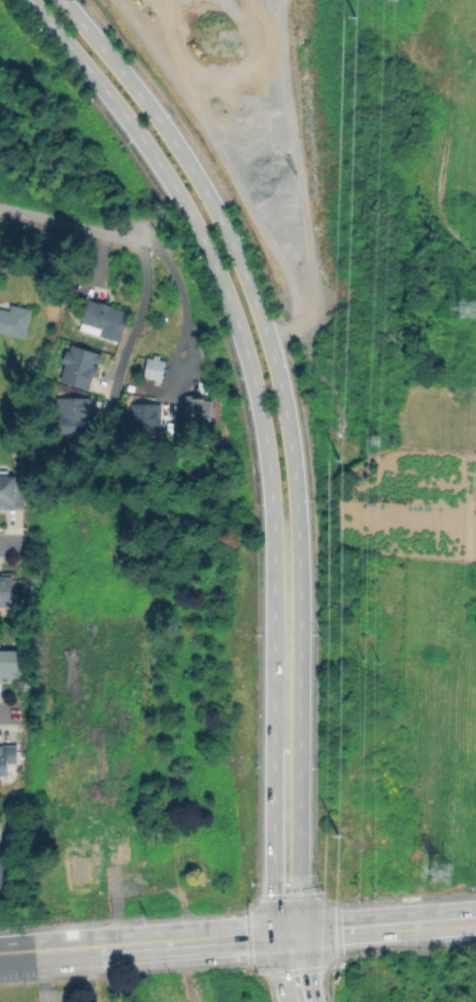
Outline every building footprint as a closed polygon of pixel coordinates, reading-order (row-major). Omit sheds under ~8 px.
[(132,309),(123,341),(76,327),(86,295),(132,309)] [(29,338),(0,331),(0,305),(8,307),(9,301),(36,307),(29,338)] [(104,352),(92,391),(59,380),(70,342),(104,352)] [(168,360),(164,382),(144,379),(148,356),(168,360)] [(159,396),(127,393),(124,428),(156,431),(159,396)] [(210,397),(178,396),(177,425),(209,426),(210,397)] [(93,399),(92,438),(53,437),(55,398),(93,399)] [(22,509),(0,509),(0,478),(23,479),(22,509)] [(12,606),(0,606),(0,577),(12,577),(12,606)] [(21,680),(0,680),(0,652),(21,653),(21,680)] [(7,775),(0,775),(0,747),(17,747),(17,764),(7,764),(7,775)]
